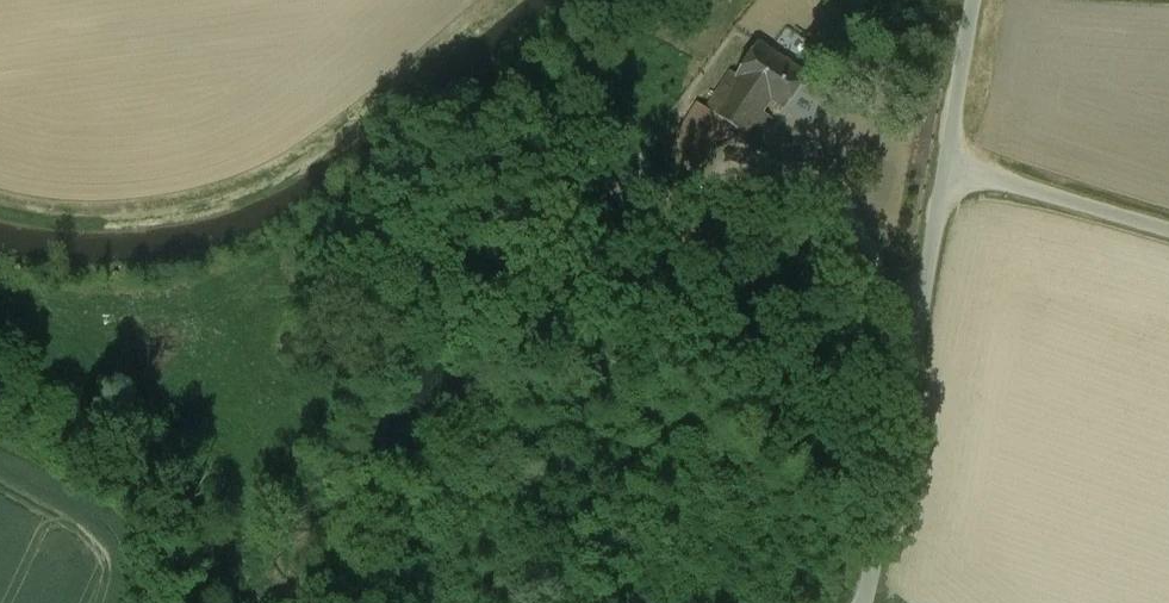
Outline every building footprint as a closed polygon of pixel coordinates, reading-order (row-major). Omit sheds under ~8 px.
[(806,76),(757,43),(735,76),(730,73),(708,109),(720,117),(746,134),(760,112),(768,99),(784,109),(806,76)] [(700,105),(677,140),(697,154),(720,117),(708,109),(706,110),(700,105)] [(771,120),(760,112),(746,134),(757,141),(771,120)] [(677,140),(666,156),(687,170),(697,154),(677,140)]
